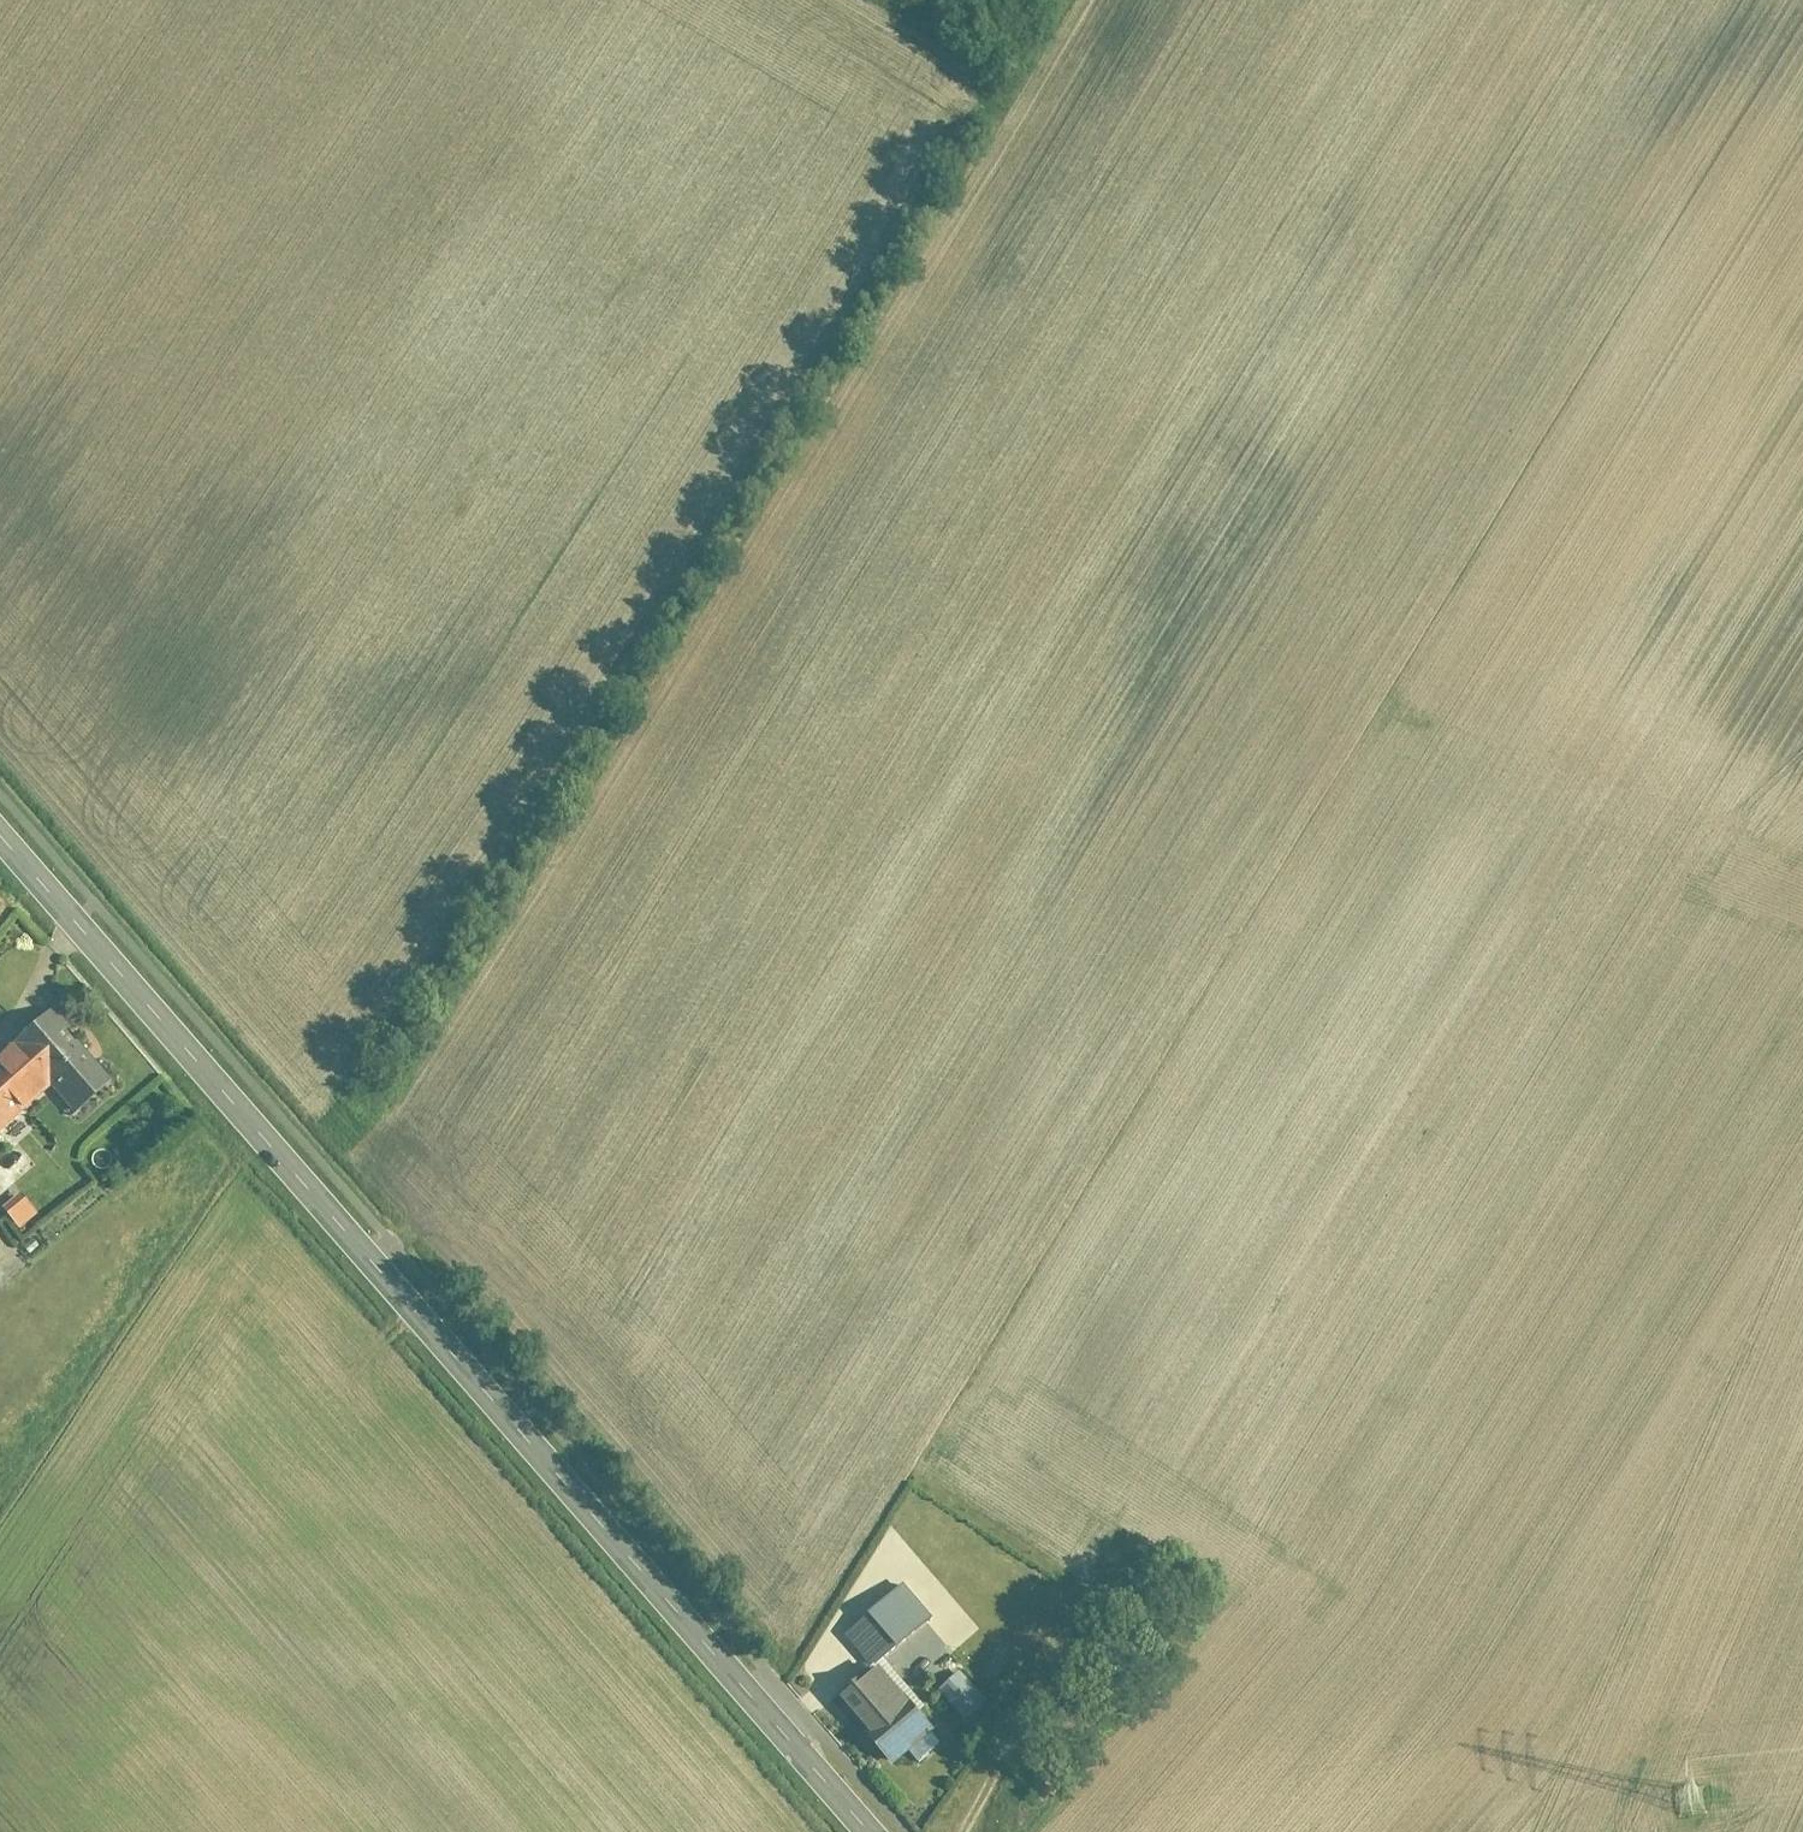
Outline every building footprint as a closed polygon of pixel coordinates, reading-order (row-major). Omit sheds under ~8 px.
[(14,1046),(0,1058),(0,1128),(47,1088),(74,1120),(111,1089),(47,1014),(12,1044),(14,1046)] [(873,1598),(838,1634),(873,1669),(909,1633),(873,1598)] [(869,1676),(835,1706),(893,1772),(928,1741),(869,1676)] [(960,1678),(941,1695),(967,1723),(986,1706),(960,1678)]
